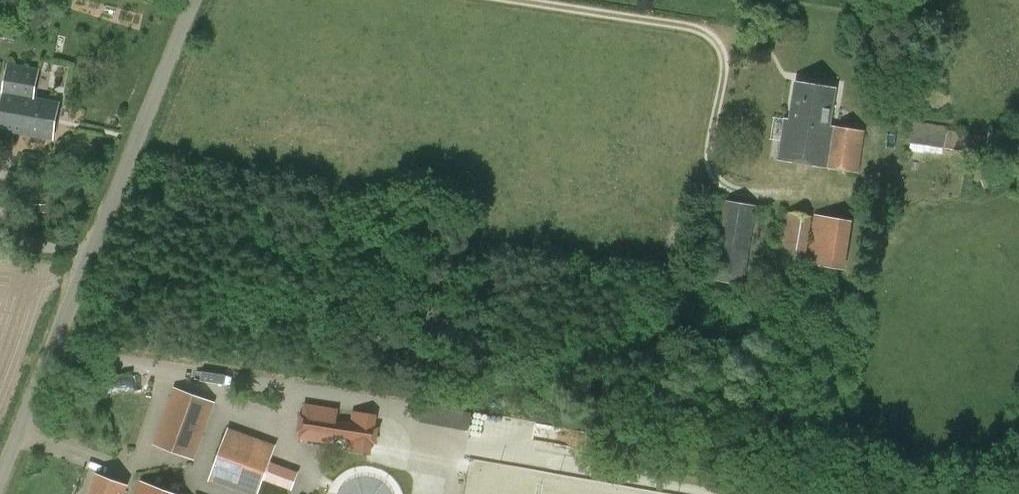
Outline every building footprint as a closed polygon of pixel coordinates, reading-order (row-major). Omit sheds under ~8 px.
[(53,140),(60,102),(35,97),(39,70),(9,65),(0,116),(0,131),(53,140)] [(796,83),(790,121),(786,120),(780,159),(857,171),(863,132),(830,127),(836,89),(796,83)] [(946,134),(913,129),(910,151),(943,155),(946,134)] [(949,129),(946,149),(977,154),(980,134),(949,129)] [(714,280),(745,285),(757,207),(727,202),(714,280)] [(785,248),(784,262),(805,265),(813,215),(783,211),(778,246),(785,248)] [(807,263),(846,269),(853,221),(814,215),(807,263)] [(110,388),(140,388),(140,373),(110,373),(110,388)] [(155,447),(194,459),(212,402),(173,390),(155,447)] [(339,408),(306,403),(301,436),(334,441),(339,408)] [(245,493),(258,493),(276,446),(229,428),(209,480),(245,493)] [(128,487),(98,476),(91,493),(125,493),(128,487)] [(141,484),(138,493),(169,493),(141,484)]
